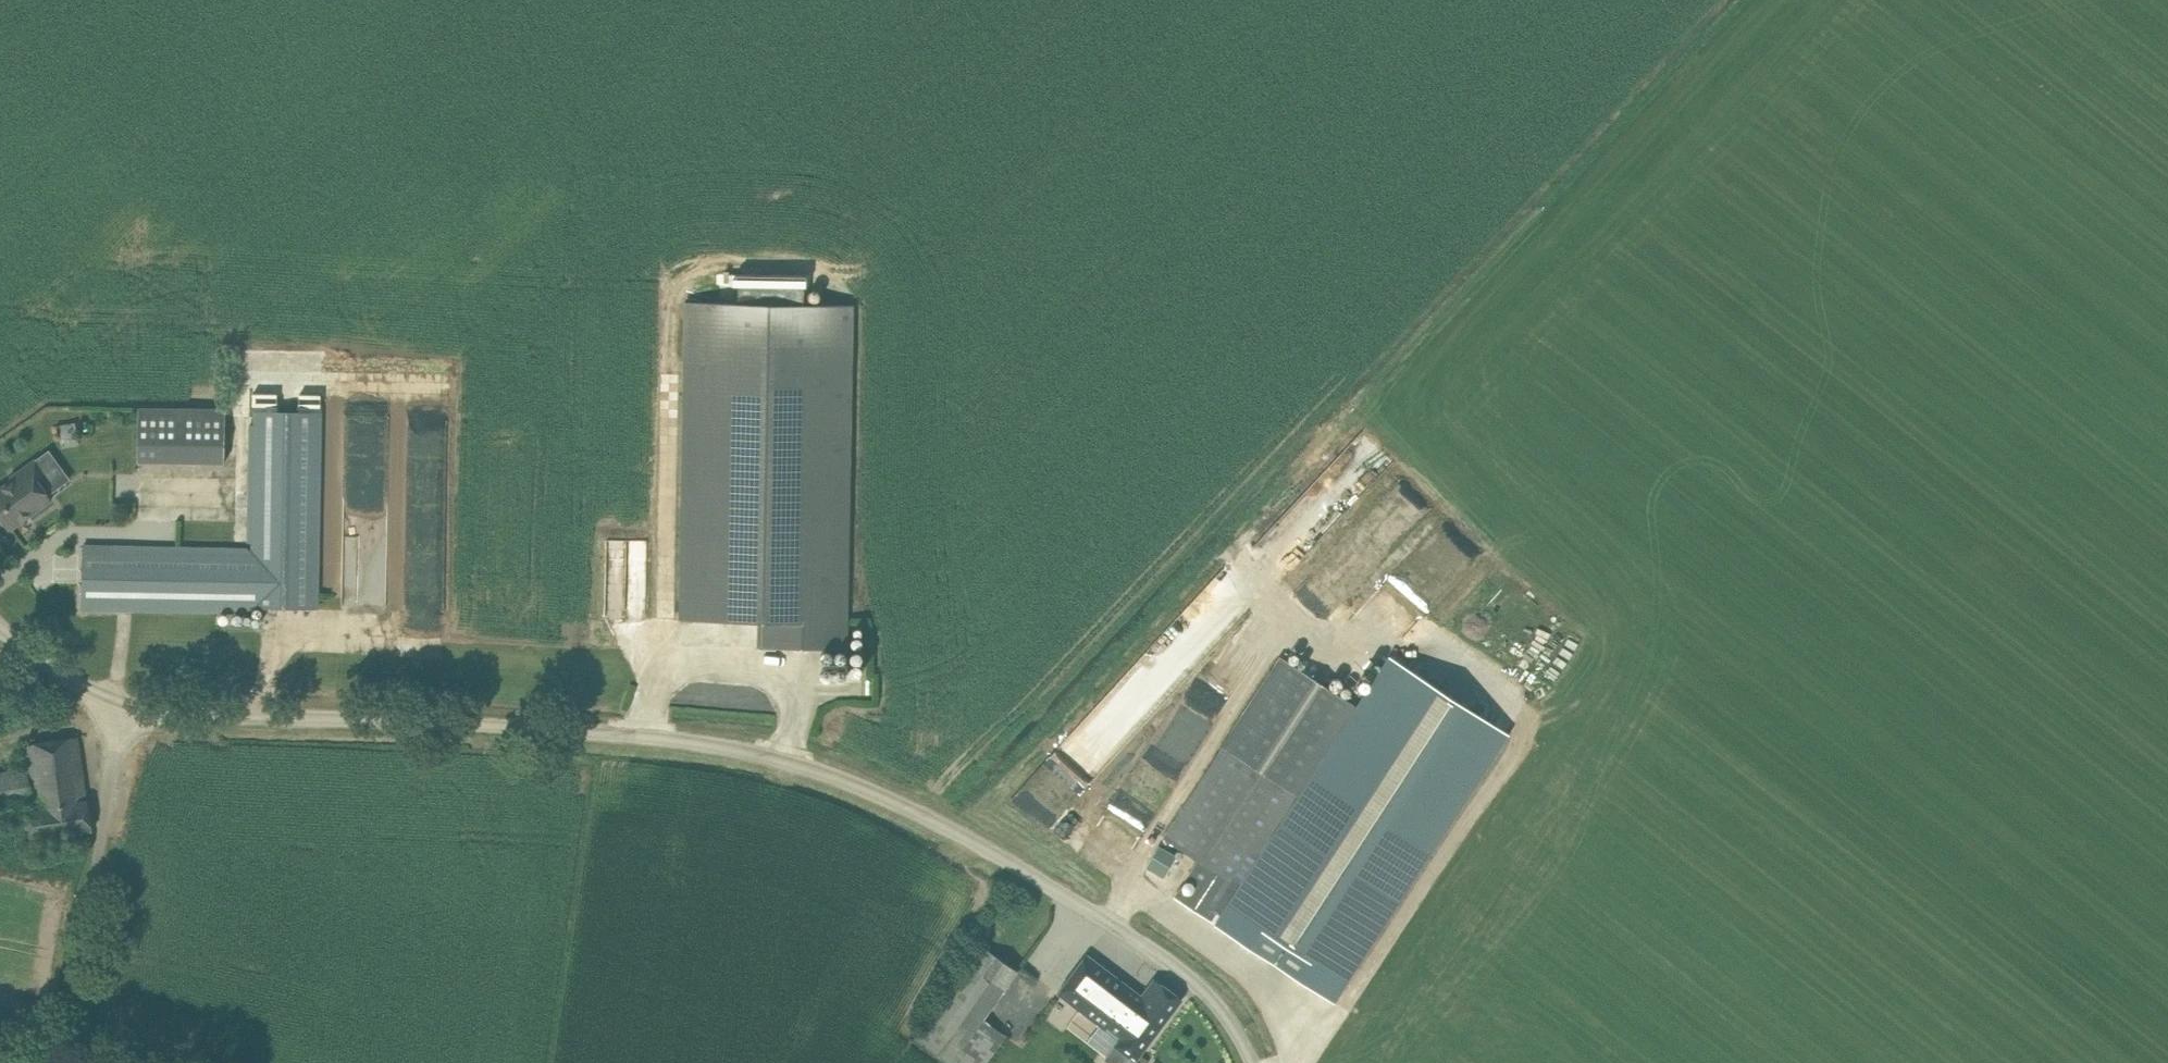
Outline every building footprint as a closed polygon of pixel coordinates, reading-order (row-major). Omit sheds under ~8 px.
[(759,621),(758,647),(847,647),(849,304),(805,304),(805,286),(771,285),(739,285),(739,302),(686,301),(680,619),(759,621)] [(138,462),(161,462),(162,407),(139,406),(138,462)] [(317,608),(321,412),(255,410),(252,547),(84,544),(82,608),(253,612),(253,607),(317,608)] [(7,483),(0,488),(0,517),(9,530),(52,499),(37,478),(46,471),(35,456),(3,479),(7,483)] [(607,617),(648,617),(648,538),(607,537),(607,617)] [(1175,897),(1213,922),(1354,704),(1282,658),(1165,837),(1200,859),(1175,897)] [(1392,658),(1218,925),(1332,999),(1506,733),(1392,658)] [(28,766),(0,771),(0,808),(26,804),(32,839),(93,829),(88,799),(87,799),(77,736),(56,740),(24,745),(28,766)] [(1160,844),(1148,866),(1166,875),(1178,853),(1160,844)] [(915,1040),(952,1062),(987,1062),(1007,1032),(988,1020),(1021,968),(979,941),(915,1040)] [(1155,978),(1142,995),(1087,954),(1058,993),(1120,1040),(1104,1061),(1106,1062),(1127,1062),(1133,1055),(1137,1058),(1182,998),(1155,978)]
